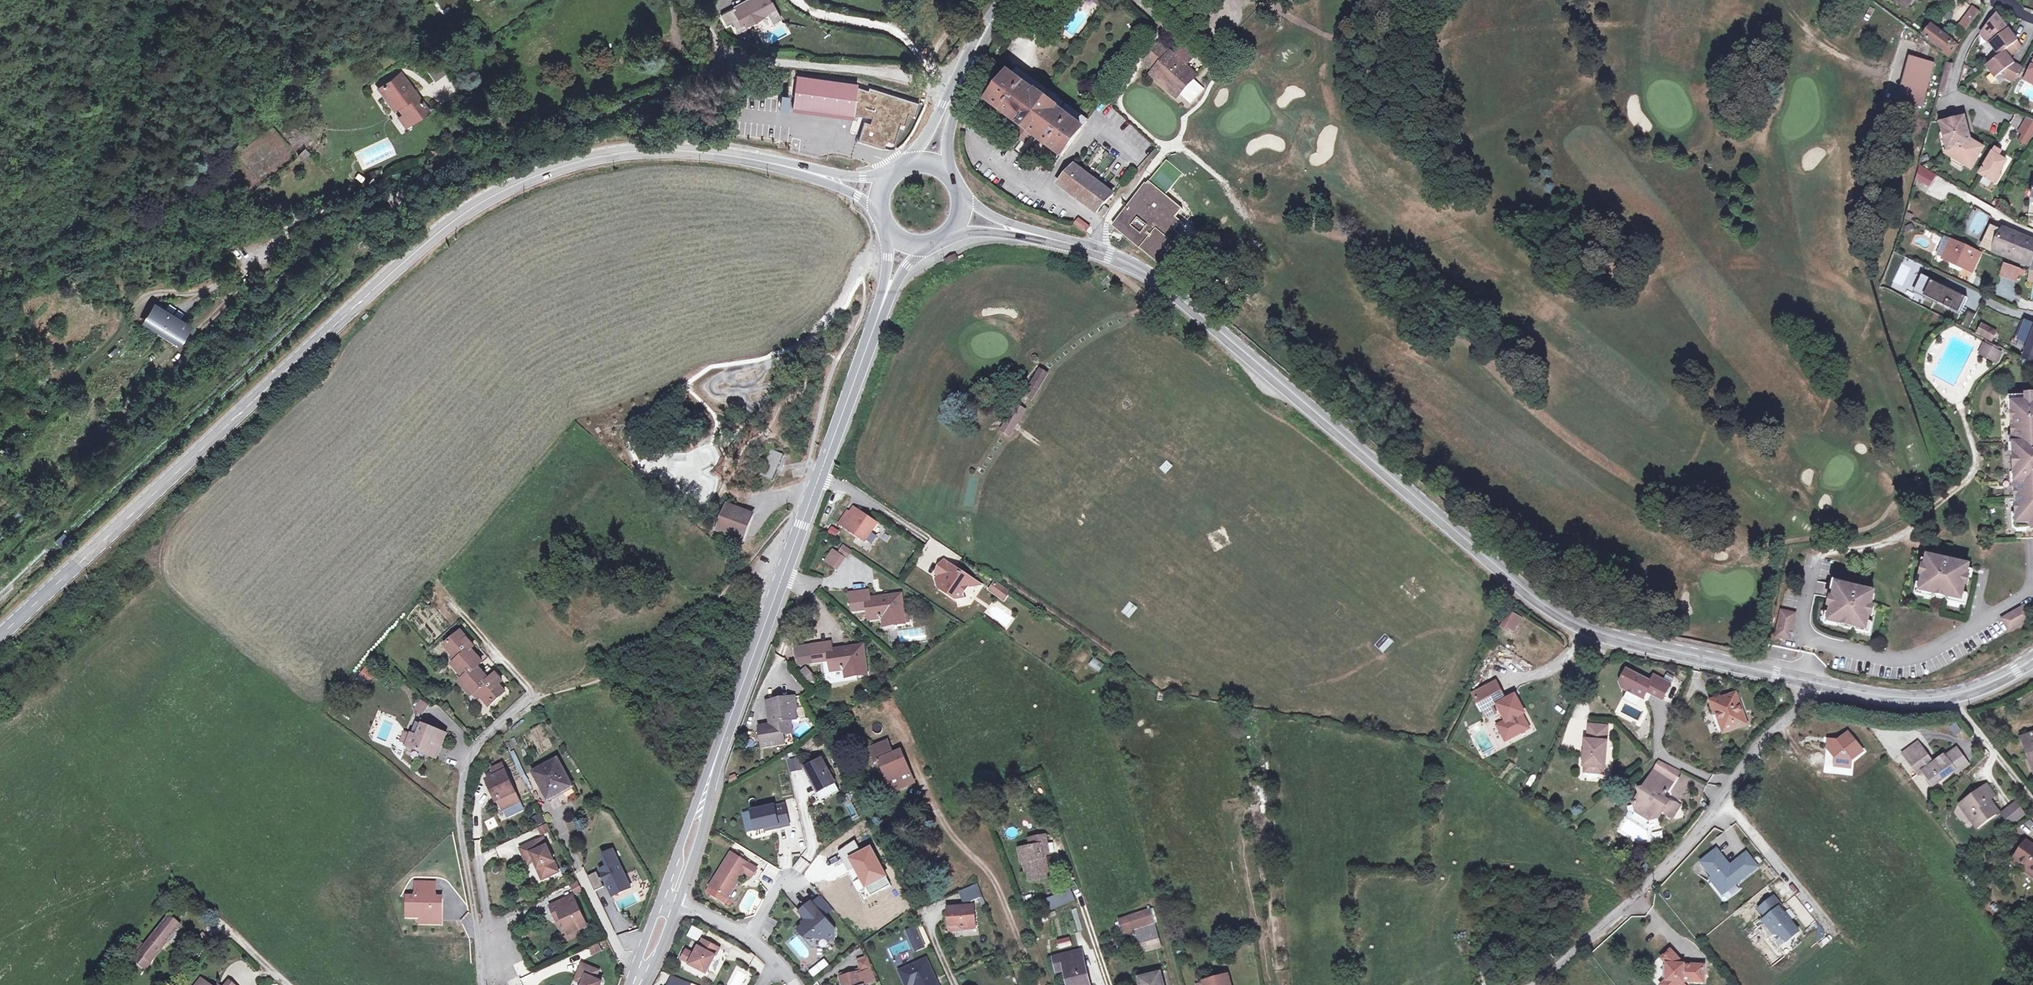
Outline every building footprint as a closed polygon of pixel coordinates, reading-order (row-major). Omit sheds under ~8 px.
[(733,5),(735,8),(732,9),(739,22),(742,20),(743,23),(765,12),(763,9),(771,5),(769,0),(742,0),(733,5)] [(1967,30),(1980,13),(1971,7),(1959,24),(1967,30)] [(1995,14),(1984,27),(1994,39),(1988,43),(1997,55),(2003,51),(2007,55),(2009,54),(2011,55),(2022,46),(2008,28),(2007,29),(1995,14)] [(1956,44),(1931,26),(1924,36),(1943,50),(1942,52),(1947,56),(1956,44)] [(1984,27),(1980,33),(1988,43),(1994,39),(1984,27)] [(1180,94),(1197,75),(1190,68),(1191,67),(1187,64),(1186,65),(1184,63),(1186,60),(1181,54),(1178,58),(1160,42),(1144,61),(1154,71),(1151,74),(1160,82),(1163,79),(1180,94)] [(959,51),(956,49),(955,50),(951,56),(955,58),(959,51)] [(2013,62),(2008,55),(2007,55),(2003,51),(1997,55),(1985,64),(1995,77),(1999,74),(2013,81),(2021,66),(2013,62)] [(1189,61),(1197,68),(1202,61),(1194,55),(1189,61)] [(1908,55),(1897,101),(1923,108),(1935,62),(1908,55)] [(1951,67),(1945,66),(1939,91),(1945,93),(1951,67)] [(2024,68),(2021,66),(2013,81),(2016,83),(2024,68)] [(431,67),(419,75),(428,87),(439,79),(431,67)] [(1024,86),(1024,87),(1069,122),(1071,121),(1083,131),(1089,123),(1018,68),(1012,76),(1024,86)] [(861,82),(800,74),(796,106),(856,114),(860,86),(861,82)] [(1081,133),(1083,131),(1071,121),(1069,122),(1024,87),(1024,86),(1012,76),(991,103),(1003,112),(1004,111),(1023,126),(1016,136),(1026,144),(1033,134),(1050,147),(1049,148),(1062,158),(1072,145),(1081,133)] [(1177,97),(1180,94),(1163,79),(1160,82),(1177,97)] [(420,118),(394,80),(370,96),(385,117),(388,115),(400,132),(420,118)] [(922,102),(872,86),(872,89),(860,86),(856,114),(876,118),(874,123),(867,120),(861,139),(866,141),(886,148),(889,140),(896,142),(903,123),(907,125),(911,114),(918,116),(922,102)] [(771,116),(772,109),(756,108),(756,114),(771,116)] [(1960,162),(1971,168),(1983,146),(1970,138),(1962,112),(1938,119),(1946,149),(1944,152),(1954,158),(1959,157),(1960,162)] [(2026,117),(2019,129),(2031,136),(2032,132),(2032,121),(2026,117)] [(1934,149),(1936,133),(1928,132),(1925,147),(1934,149)] [(2031,136),(2025,133),(2021,139),(2027,142),(2031,136)] [(2001,150),(1995,147),(1980,173),(1993,181),(2006,160),(1999,156),(2001,150)] [(299,167),(306,161),(301,156),(294,163),(299,167)] [(1186,176),(1169,162),(1152,183),(1151,183),(1137,201),(1140,204),(1122,226),(1128,231),(1125,235),(1166,270),(1182,250),(1177,245),(1183,237),(1178,233),(1184,224),(1178,219),(1185,211),(1168,197),(1186,176)] [(1916,177),(1918,178),(1922,171),(1932,177),(1934,178),(1936,174),(1919,165),(1916,177)] [(1117,196),(1077,166),(1062,185),(1100,213),(1103,209),(1110,202),(1113,200),(1117,196)] [(1932,177),(1922,171),(1918,178),(1928,184),(1932,177)] [(1188,183),(1206,198),(1211,193),(1192,178),(1188,183)] [(1187,187),(1179,199),(1188,205),(1196,192),(1187,187)] [(1197,195),(1189,207),(1196,211),(1204,199),(1197,195)] [(1140,204),(1137,201),(1115,226),(1125,235),(1128,231),(1122,226),(1140,204)] [(1113,210),(1109,207),(1105,211),(1102,215),(1104,217),(1106,218),(1113,210)] [(1982,246),(1991,250),(2000,230),(1991,226),(1982,246)] [(2031,243),(2000,230),(1991,250),(2022,262),(2031,243)] [(1981,251),(1951,238),(1942,257),(1971,271),(1981,251)] [(2031,243),(2022,262),(2029,265),(2030,262),(2030,260),(2031,260),(2032,256),(2032,244),(2031,243)] [(955,254),(943,260),(946,266),(958,260),(955,254)] [(2019,269),(2002,262),(1998,275),(2015,281),(2019,269)] [(1966,298),(1927,278),(1924,284),(1928,286),(1923,295),(1958,313),(1966,298)] [(1974,315),(1966,310),(1959,325),(1967,329),(1974,315)] [(143,315),(134,330),(165,348),(174,333),(143,315)] [(2029,343),(2032,333),(2032,323),(2025,319),(2017,337),(2029,343)] [(1995,331),(1980,322),(1975,330),(1991,339),(1995,331)] [(2029,343),(2023,357),(2032,362),(2032,361),(2032,333),(2029,343)] [(1987,346),(1984,344),(1979,353),(1995,361),(1999,352),(1996,350),(1997,348),(1989,344),(1987,346)] [(1049,375),(1042,371),(1026,396),(1032,400),(1049,375)] [(2032,522),(2032,401),(2014,402),(2015,412),(2012,415),(2015,420),(2015,428),(2012,431),(2015,434),(2016,452),(2013,455),(2017,458),(2017,466),(2014,469),(2017,473),(2018,490),(2014,494),(2018,497),(2019,506),(2015,509),(2019,512),(2019,522),(2032,522)] [(1025,410),(1017,404),(1000,430),(1009,435),(1025,410)] [(761,474),(775,479),(784,455),(770,450),(761,474)] [(1167,460),(1159,467),(1165,473),(1172,466),(1167,460)] [(746,540),(757,512),(730,502),(719,529),(746,540)] [(856,507),(852,512),(860,518),(864,512),(856,507)] [(849,510),(841,522),(867,540),(879,523),(864,512),(860,518),(852,512),(849,510)] [(843,554),(835,548),(827,558),(835,565),(843,554)] [(1919,590),(1960,599),(1963,584),(1966,585),(1968,576),(1965,576),(1968,565),(1926,556),(1924,567),(1922,566),(1920,575),(1922,576),(1919,590)] [(975,581),(946,561),(938,573),(946,579),(940,588),(957,599),(964,598),(964,594),(969,587),(971,587),(975,581)] [(1003,601),(1010,591),(994,580),(987,590),(1003,601)] [(1831,606),(1828,619),(1866,628),(1869,615),(1871,615),(1873,606),(1871,606),(1874,593),(1858,589),(1858,592),(1850,590),(1851,588),(1836,585),(1833,597),(1831,597),(1829,606),(1831,606)] [(869,591),(850,594),(852,610),(867,608),(868,618),(883,616),(883,619),(892,618),(893,624),(909,623),(908,614),(902,615),(900,597),(870,601),(869,591)] [(1121,613),(1130,618),(1137,607),(1129,601),(1121,613)] [(2007,630),(2030,617),(2024,605),(2001,618),(2007,630)] [(1794,612),(1781,609),(1776,635),(1788,638),(1794,612)] [(1527,621),(1520,617),(1513,629),(1520,633),(1521,631),(1527,621)] [(1525,634),(1532,624),(1527,621),(1521,631),(1525,634)] [(472,647),(459,632),(444,645),(456,659),(452,663),(464,677),(476,666),(480,662),(469,650),(472,647)] [(816,662),(831,660),(833,671),(847,669),(847,671),(856,670),(857,676),(867,674),(863,649),(833,653),(832,644),(814,647),(816,662)] [(810,647),(797,649),(799,664),(812,662),(810,647)] [(1088,665),(1099,672),(1104,663),(1093,657),(1088,665)] [(366,666),(357,675),(365,683),(374,674),(366,666)] [(487,679),(476,666),(464,677),(460,680),(472,693),(476,690),(489,704),(505,691),(498,683),(501,681),(494,673),(487,679)] [(804,666),(799,671),(809,680),(814,675),(804,666)] [(1651,672),(1650,677),(1624,666),(1616,687),(1643,698),(1645,692),(1663,700),(1671,681),(1651,672)] [(1487,713),(1501,705),(1511,723),(1502,727),(1510,742),(1534,729),(1526,715),(1528,714),(1519,696),(1509,701),(1500,683),(1478,695),(1487,713)] [(633,693),(628,684),(622,687),(627,696),(633,693)] [(1169,692),(1161,690),(1160,697),(1168,698),(1169,692)] [(1726,732),(1749,724),(1738,693),(1724,699),(1723,696),(1713,700),(1717,712),(1719,712),(1726,732)] [(796,707),(794,695),(767,699),(768,714),(769,714),(770,722),(771,722),(771,727),(767,728),(766,723),(758,724),(760,744),(783,741),(782,732),(790,731),(788,719),(799,717),(798,707),(796,707)] [(1498,707),(1490,711),(1492,716),(1500,712),(1498,707)] [(414,729),(420,731),(425,719),(419,717),(414,729)] [(443,741),(449,729),(425,719),(420,731),(414,729),(409,741),(432,750),(436,738),(443,741)] [(1606,766),(1610,725),(1591,723),(1589,738),(1587,738),(1585,764),(1586,764),(1606,766)] [(1847,728),(1823,746),(1841,770),(1865,752),(1847,728)] [(2023,737),(2032,761),(2032,733),(2023,737)] [(443,741),(436,738),(432,750),(439,753),(443,741)] [(1912,757),(1927,747),(1923,741),(1908,751),(1912,757)] [(893,791),(912,783),(900,753),(891,757),(886,744),(871,749),(877,765),(883,762),(893,791)] [(1949,754),(1938,762),(1927,747),(1912,757),(1923,773),(1927,770),(1937,785),(1959,769),(1960,772),(1972,764),(1962,749),(1951,757),(1949,754)] [(836,782),(823,758),(806,767),(812,779),(819,791),(819,792),(836,782)] [(574,787),(560,759),(535,771),(550,799),(551,799),(550,797),(572,786),(573,788),(574,787)] [(802,770),(799,759),(787,762),(790,773),(802,770)] [(1676,767),(1661,759),(1645,784),(1638,786),(1640,794),(1634,803),(1637,817),(1649,814),(1654,817),(1660,816),(1664,810),(1673,816),(1681,803),(1671,796),(1668,801),(1663,798),(1666,793),(1674,779),(1670,777),(1676,767)] [(506,765),(495,770),(498,777),(509,772),(506,765)] [(1681,769),(1676,767),(1670,777),(1674,779),(1681,769)] [(509,772),(498,777),(490,781),(496,795),(498,794),(502,802),(506,811),(523,803),(509,772)] [(819,791),(812,779),(810,781),(816,792),(819,791)] [(1037,780),(1028,784),(1031,794),(1041,790),(1037,780)] [(1999,795),(1991,784),(1964,804),(1981,827),(2000,813),(1994,805),(1993,806),(1990,802),(1995,798),(1999,795)] [(847,794),(840,798),(853,821),(859,817),(847,794)] [(2004,810),(1995,798),(1990,802),(1993,806),(1994,805),(2000,813),(2004,810)] [(2029,812),(2021,802),(2007,813),(2015,823),(2029,812)] [(523,803),(506,811),(510,819),(526,811),(523,803)] [(757,831),(771,828),(772,830),(790,826),(786,808),(776,810),(776,807),(753,812),(757,831)] [(541,814),(533,816),(536,825),(544,822),(541,814)] [(547,823),(536,826),(539,835),(550,832),(547,823)] [(1051,857),(1048,839),(1033,842),(1034,850),(1022,852),(1024,866),(1030,865),(1033,883),(1052,880),(1048,858),(1051,857)] [(2020,856),(2032,866),(2032,841),(2031,840),(2020,856)] [(539,843),(522,850),(530,866),(536,863),(537,863),(540,870),(539,870),(544,881),(554,877),(552,874),(559,871),(549,848),(542,851),(539,843)] [(1734,865),(1732,863),(1720,848),(1705,861),(1716,876),(1719,874),(1731,889),(1755,869),(1744,856),(1734,865)] [(1753,849),(1744,856),(1755,869),(1764,862),(1753,849)] [(758,869),(749,863),(732,852),(711,886),(728,897),(745,870),(754,876),(758,869)] [(599,873),(612,898),(630,890),(617,864),(612,853),(601,858),(607,869),(599,873)] [(792,867),(792,855),(780,855),(781,868),(792,867)] [(803,874),(810,863),(800,857),(793,868),(803,874)] [(635,870),(626,874),(630,883),(639,879),(635,870)] [(1731,889),(1719,874),(1716,876),(1714,878),(1726,893),(1731,889)] [(596,875),(587,879),(595,894),(604,889),(596,875)] [(573,894),(581,891),(578,882),(570,885),(573,894)] [(436,884),(417,883),(417,898),(409,898),(408,917),(422,918),(431,918),(431,924),(442,924),(443,899),(428,899),(429,895),(436,895),(436,884)] [(969,902),(985,895),(981,885),(965,891),(969,902)] [(1072,890),(1047,896),(1050,909),(1075,903),(1072,890)] [(1786,913),(1782,907),(1784,905),(1776,896),(1761,908),(1769,917),(1765,920),(1776,933),(1783,935),(1788,941),(1801,931),(1792,921),(1792,920),(1786,913)] [(575,898),(552,908),(558,923),(563,921),(568,932),(577,928),(579,932),(588,928),(575,898)] [(836,929),(812,901),(801,911),(809,921),(800,929),(806,936),(835,938),(836,929)] [(949,931),(979,929),(977,904),(947,905),(949,931)] [(1076,909),(1067,911),(1073,932),(1082,929),(1076,909)] [(1786,913),(1792,920),(1797,917),(1791,909),(1786,913)] [(1141,932),(1158,927),(1155,916),(1138,921),(1141,932)] [(769,917),(763,928),(773,933),(779,922),(769,917)] [(167,919),(152,937),(147,943),(137,956),(149,966),(160,947),(162,949),(166,943),(172,937),(178,929),(167,919)] [(917,926),(909,930),(912,938),(920,934),(917,926)] [(1141,932),(1145,949),(1163,943),(1161,935),(1160,935),(1158,927),(1141,932)] [(577,928),(568,932),(570,937),(579,932),(577,928)] [(1810,932),(1813,940),(1824,936),(1821,928),(1810,932)] [(204,952),(213,941),(203,933),(194,943),(204,952)] [(924,942),(920,934),(912,938),(916,946),(924,942)] [(176,938),(172,937),(166,943),(170,947),(173,945),(175,941),(176,938)] [(1056,940),(1058,949),(1072,946),(1069,937),(1056,940)] [(704,939),(696,955),(687,950),(683,958),(692,963),(691,964),(708,972),(721,947),(704,939)] [(1165,948),(1163,943),(1145,949),(1146,953),(1165,948)] [(598,947),(589,951),(592,958),(601,954),(598,947)] [(1673,949),(1664,957),(1669,963),(1668,979),(1662,984),(1663,984),(1678,984),(1685,979),(1705,980),(1705,964),(1685,963),(1673,949)] [(1087,968),(1084,968),(1081,955),(1056,961),(1060,975),(1067,973),(1070,984),(1091,984),(1087,968)] [(928,957),(901,969),(908,984),(912,984),(915,984),(916,984),(939,984),(928,957)] [(753,974),(737,965),(727,984),(747,984),(753,974)] [(583,966),(576,982),(582,984),(602,984),(596,981),(599,974),(583,966)] [(859,968),(839,974),(842,984),(864,984),(859,968)] [(1162,974),(1141,980),(1142,984),(1165,984),(1162,974)] [(1228,974),(1197,984),(1231,984),(1228,974)]
